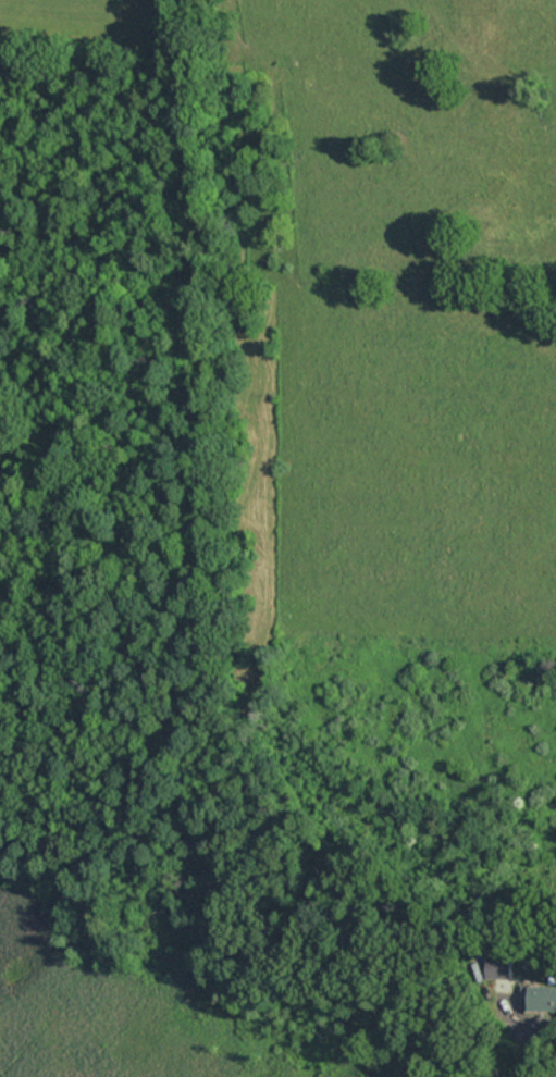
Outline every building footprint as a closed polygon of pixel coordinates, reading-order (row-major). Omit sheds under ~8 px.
[(485,958),(485,978),(510,978),(510,958),(485,958)] [(524,984),(524,1009),(555,1009),(555,984),(524,984)]
